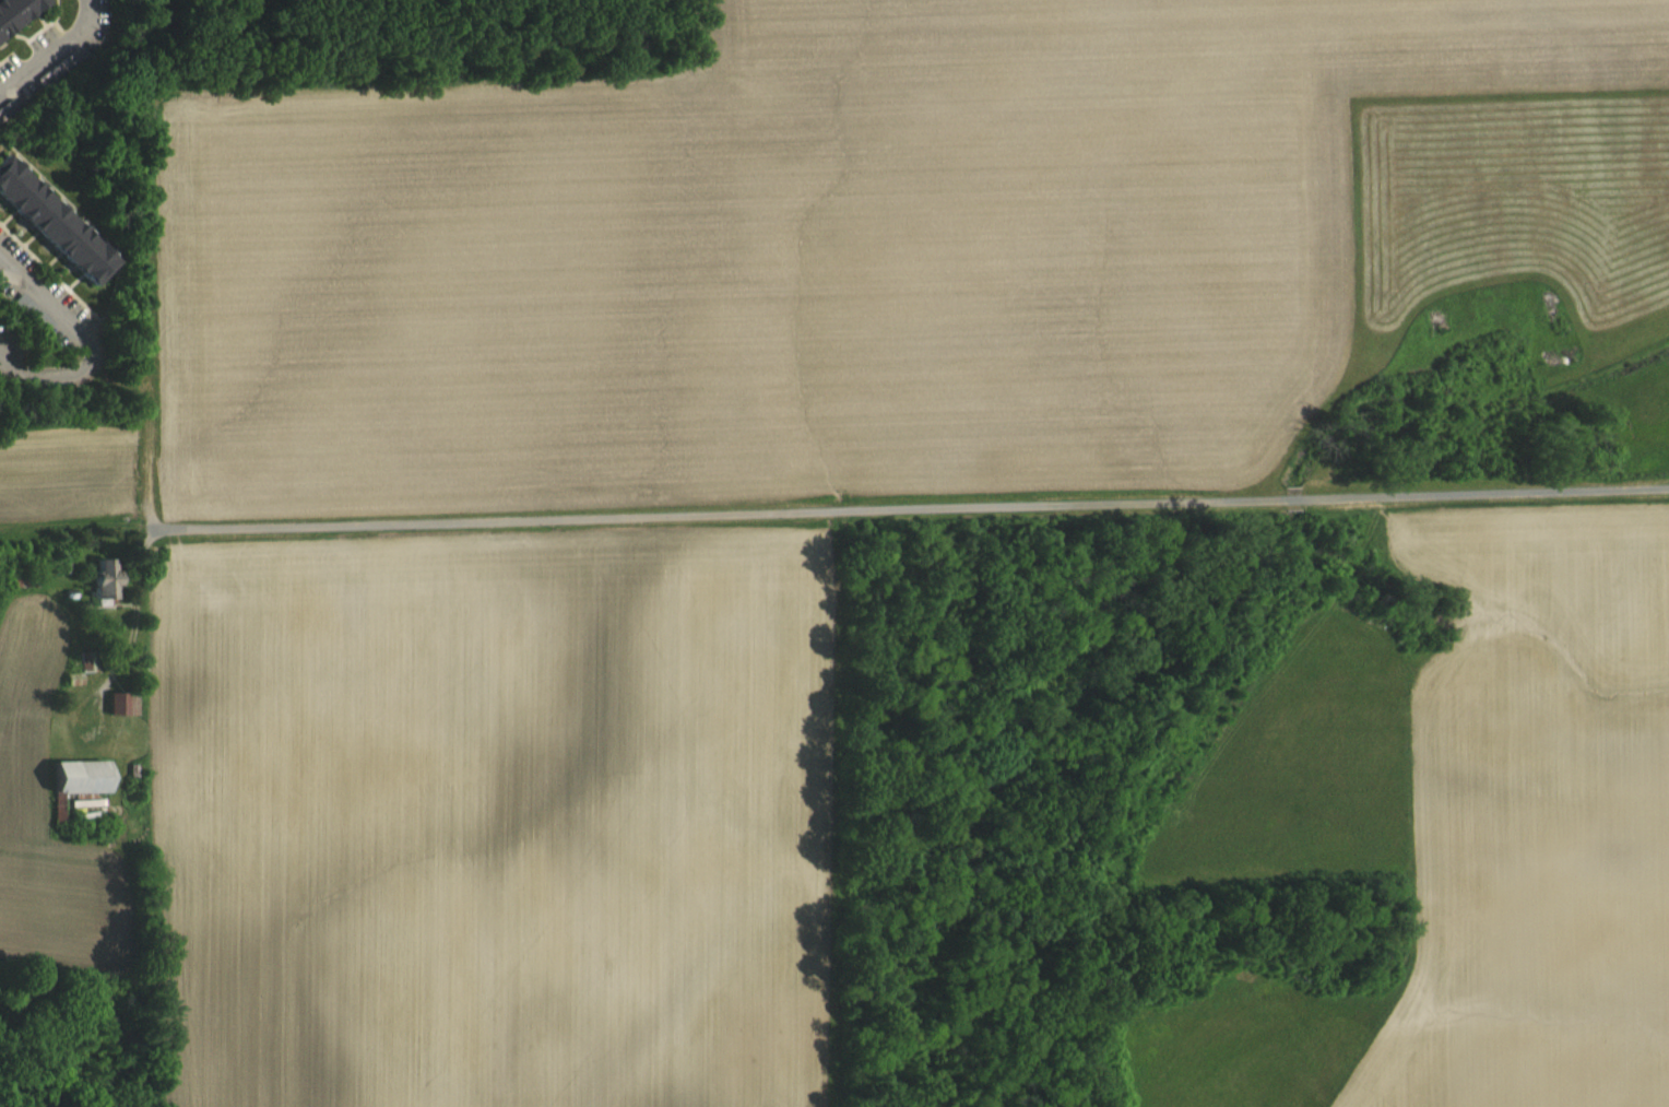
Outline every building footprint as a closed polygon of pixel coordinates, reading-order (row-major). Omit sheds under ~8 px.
[(114,273),(2,166),(0,168),(0,213),(90,299),(114,273)] [(113,615),(113,572),(94,572),(94,582),(90,582),(90,615),(113,615)] [(135,705),(107,705),(107,727),(135,728),(135,705)] [(104,773),(50,774),(51,806),(104,805),(104,773)]
